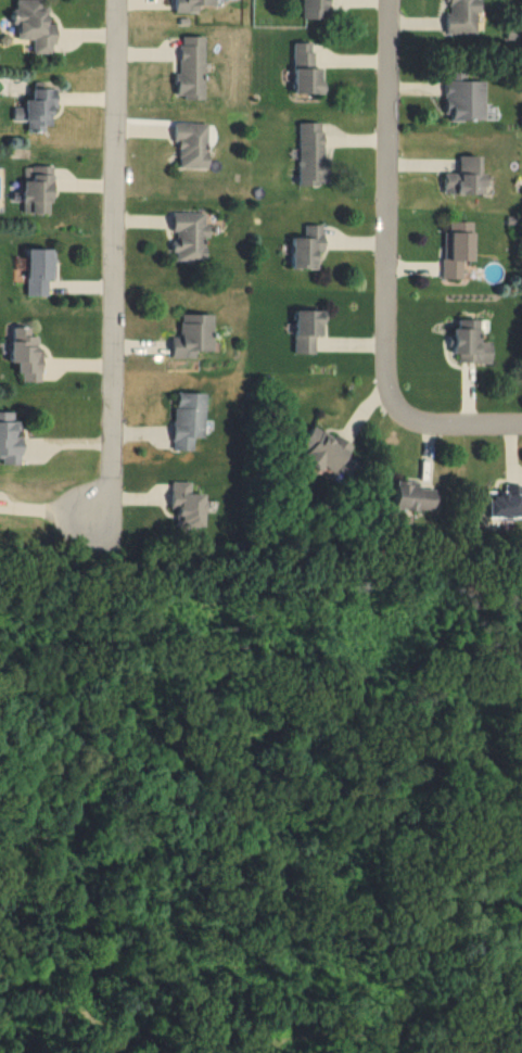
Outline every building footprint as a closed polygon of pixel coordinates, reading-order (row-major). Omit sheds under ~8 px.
[(174,15),(198,15),(198,7),(217,7),(217,0),(174,0),(174,15)] [(305,23),(326,23),(326,18),(331,18),(331,0),(305,0),(305,23)] [(446,2),(446,0),(480,0),(480,15),(475,15),(475,37),(446,37),(446,15),(450,15),(450,2),(446,2)] [(51,55),(51,48),(55,48),(55,26),(47,26),(47,1),(16,1),(16,12),(12,12),(12,27),(18,27),(17,43),(34,43),(34,55),(51,55)] [(182,39),(204,39),(204,102),(183,102),(183,97),(176,97),(176,76),(180,76),(180,48),(182,48),(182,39)] [(294,47),(294,98),(321,98),(321,86),(326,86),(326,71),(313,72),(313,54),(309,54),(309,46),(294,47)] [(448,72),(448,81),(444,81),(444,112),(449,112),(449,123),(469,123),(469,120),(485,120),(485,83),(464,83),(464,72),(448,72)] [(34,93),(34,103),(25,103),(25,112),(16,113),(16,123),(28,122),(28,134),(43,134),(43,128),(52,128),(52,111),(59,111),(58,92),(34,93)] [(175,125),(208,126),(208,147),(204,147),(204,153),(209,153),(208,170),(182,169),(182,162),(180,162),(180,151),(177,151),(178,145),(175,145),(175,125)] [(298,126),(298,189),(319,189),(319,183),(323,183),(323,135),(320,135),(320,126),(298,126)] [(459,158),(478,158),(478,176),(485,176),(485,195),(444,196),(444,175),(459,175),(459,158)] [(49,216),(23,216),(23,182),(34,182),(34,169),(52,168),(52,176),(55,176),(55,193),(49,193),(49,216)] [(174,215),(204,216),(204,227),(208,227),(208,239),(205,239),(205,242),(201,242),(201,246),(205,246),(205,264),(178,264),(178,256),(173,256),(173,245),(178,245),(178,234),(173,234),(174,215)] [(449,224),(448,262),(443,262),(443,281),(463,281),(463,263),(472,263),(472,225),(449,224)] [(305,228),(305,240),(293,240),(293,271),(319,271),(319,253),(326,253),(326,237),(322,237),(322,228),(305,228)] [(27,252),(55,252),(55,280),(48,280),(48,300),(26,299),(27,252)] [(294,313),(294,356),(314,356),(314,337),(324,337),(324,313),(294,313)] [(183,316),(213,316),(213,352),(194,352),(194,359),(173,359),(173,339),(179,339),(179,326),(183,326),(183,316)] [(458,321),(479,321),(480,345),(489,345),(489,365),(458,365),(458,356),(451,356),(451,330),(458,330),(458,321)] [(14,330),(14,343),(10,343),(10,365),(15,365),(15,375),(22,375),(22,385),(42,385),(42,357),(36,357),(36,340),(30,340),(30,331),(14,330)] [(178,395),(206,397),(203,440),(194,439),(193,454),(173,453),(175,410),(177,410),(178,395)] [(4,462),(3,468),(22,468),(22,440),(12,440),(12,432),(21,432),(21,426),(15,426),(15,415),(0,414),(0,462),(4,462)] [(311,428),(332,443),(335,440),(351,451),(331,475),(322,469),(318,474),(301,461),(305,455),(296,448),(311,428)] [(393,483),(391,512),(417,515),(417,512),(433,513),(435,493),(419,492),(420,485),(393,483)] [(173,485),(171,509),(178,509),(177,518),(181,518),(181,524),(176,523),(176,530),(204,530),(205,497),(191,496),(192,485),(173,485)] [(506,487),(506,495),(485,495),(486,521),(518,520),(518,508),(521,508),(521,487),(506,487)]
